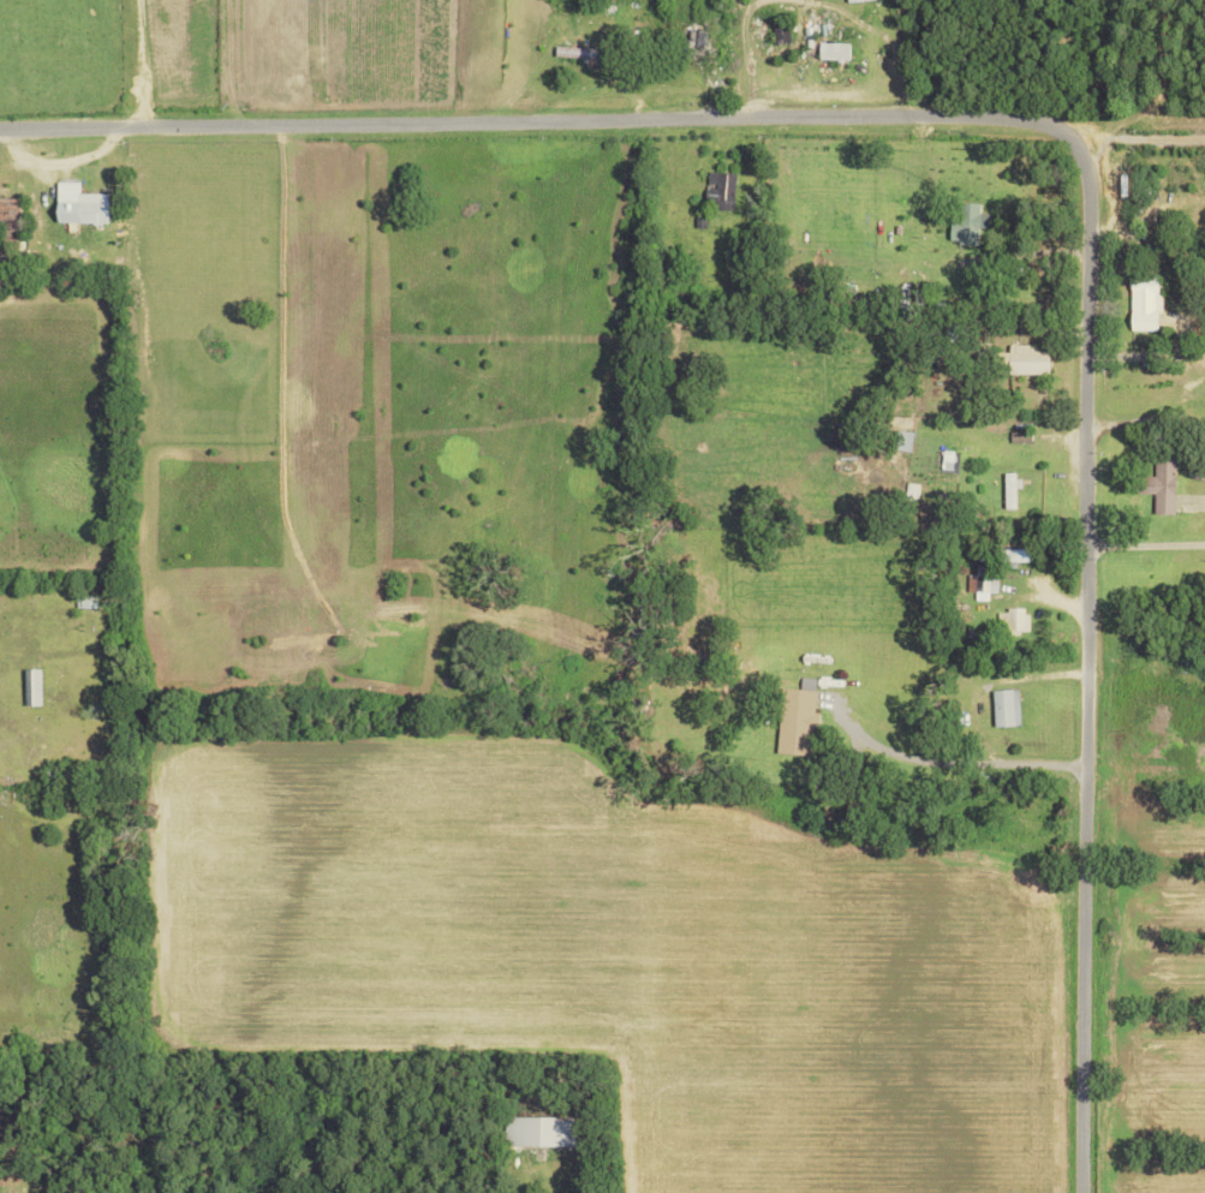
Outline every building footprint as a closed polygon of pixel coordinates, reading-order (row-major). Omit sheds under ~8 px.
[(706,30),(683,29),(682,47),(705,49),(706,30)] [(819,59),(849,60),(850,42),(819,42),(819,59)] [(555,57),(603,59),(603,48),(555,47),(555,57)] [(733,210),(734,173),(707,172),(706,199),(715,199),(715,209),(733,210)] [(56,222),(107,224),(108,194),(79,193),(79,182),(57,181),(56,222)] [(0,198),(0,220),(19,220),(19,198),(0,198)] [(960,223),(950,223),(949,242),(977,243),(978,229),(988,229),(988,213),(979,212),(980,203),(961,202),(960,223)] [(1131,330),(1159,330),(1158,275),(1130,275),(1131,330)] [(1047,374),(1048,345),(1008,344),(1008,373),(1047,374)] [(1154,476),(1147,476),(1146,493),(1154,493),(1153,513),(1173,514),(1175,455),(1155,455),(1154,476)] [(1015,508),(1014,488),(1021,488),(1021,475),(1004,475),(1005,508),(1015,508)] [(998,560),(1017,561),(1017,549),(1000,549),(1000,555),(985,555),(985,565),(976,565),(975,574),(967,574),(967,592),(997,593),(998,560)] [(39,705),(39,669),(23,669),(23,705),(39,705)] [(812,756),(814,714),(815,690),(780,688),(777,754),(812,756)] [(994,726),(1020,725),(1018,689),(993,690),(994,726)] [(506,1117),(505,1146),(576,1147),(577,1118),(506,1117)]
